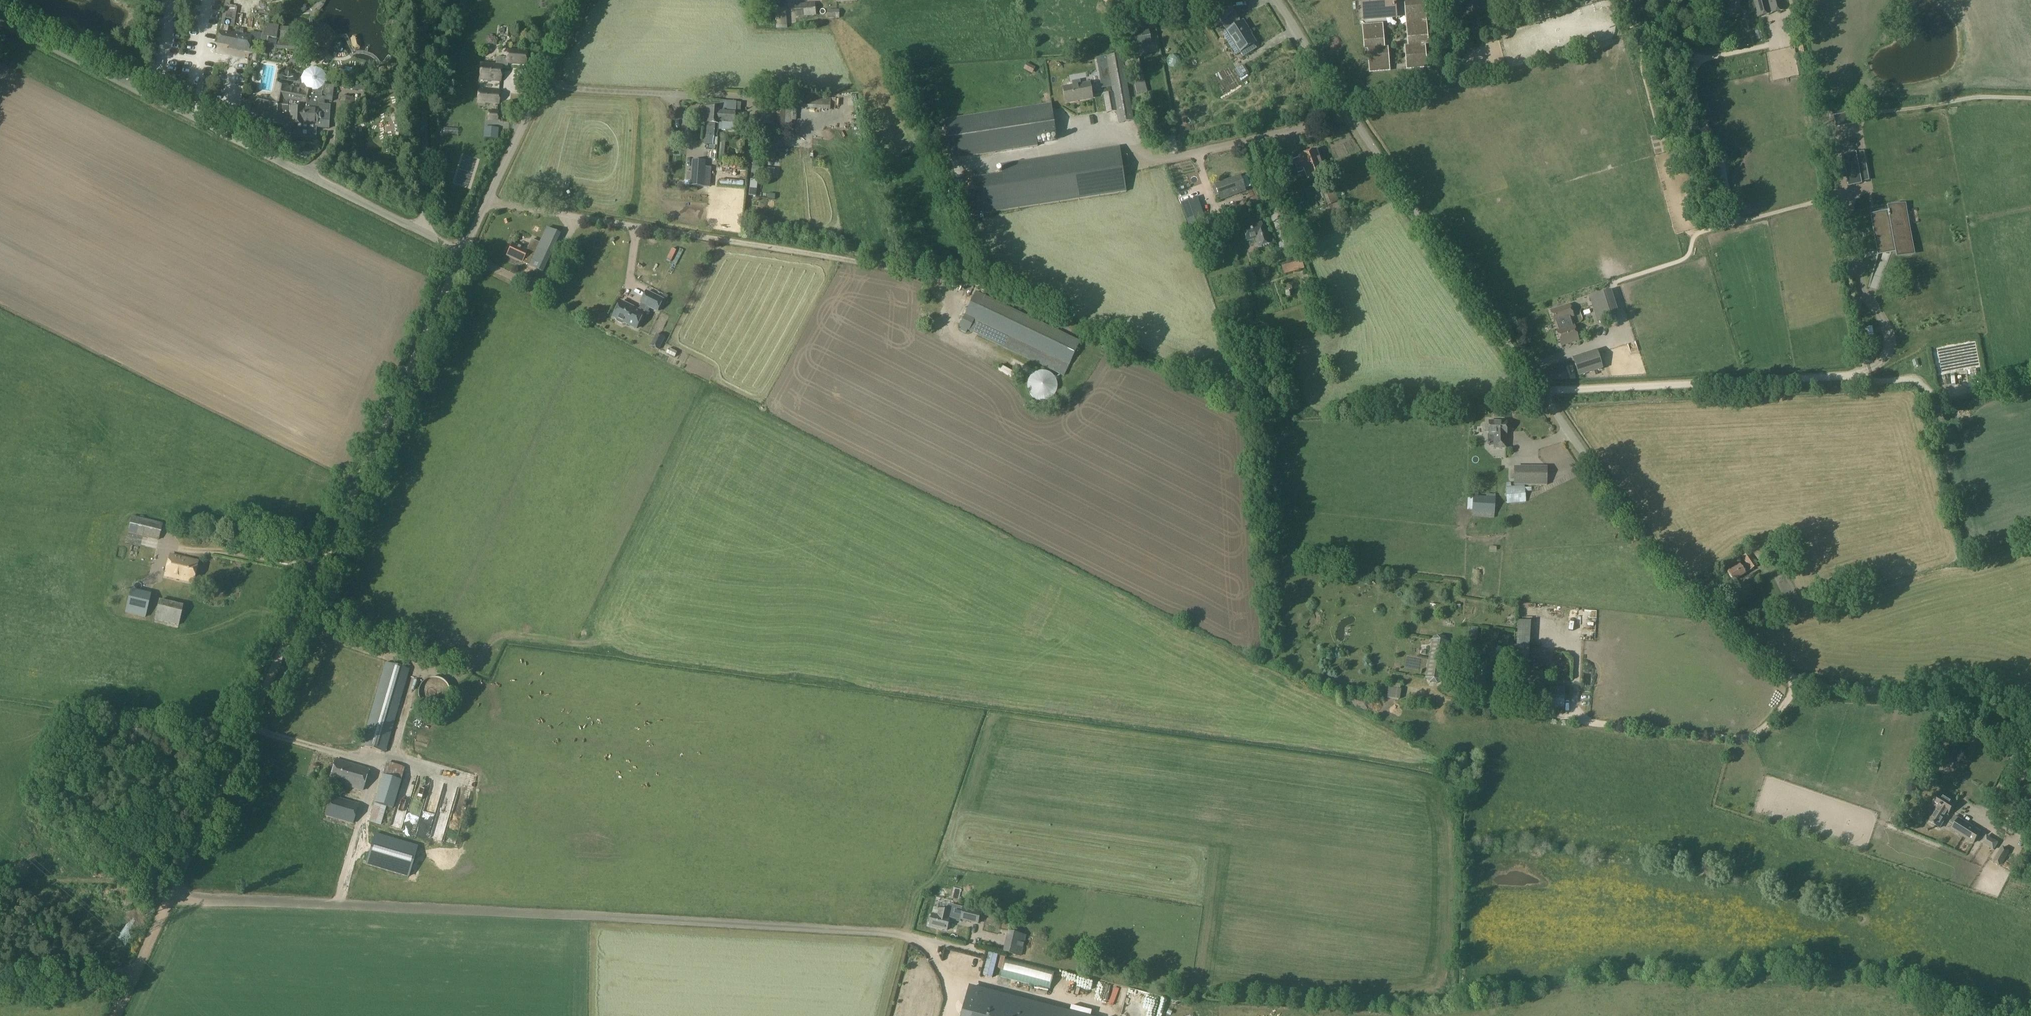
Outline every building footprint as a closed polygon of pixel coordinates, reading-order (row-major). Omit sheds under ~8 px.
[(769,5),(777,5),(777,9),(786,8),(785,0),(769,0),(769,5)] [(1393,0),(1364,0),(1365,19),(1387,17),(1387,12),(1394,12),(1394,8),(1394,6),(1393,0)] [(1424,0),(1408,0),(1405,0),(1405,6),(1408,5),(1412,40),(1408,41),(1410,63),(1407,64),(1407,69),(1426,67),(1424,45),(1428,44),(1424,0)] [(1757,18),(1785,11),(1782,0),(1753,0),(1757,18)] [(796,17),(816,15),(815,3),(795,5),(796,17)] [(1240,52),(1243,57),(1256,49),(1253,44),(1255,43),(1250,35),(1251,34),(1242,21),(1240,23),(1237,19),(1238,19),(1231,8),(1217,17),(1224,27),(1227,31),(1223,34),(1236,55),(1240,52)] [(828,18),(833,18),(839,18),(839,10),(827,10),(828,18)] [(838,29),(838,21),(826,21),(826,30),(838,29)] [(264,34),(263,37),(276,39),(279,26),(265,24),(264,34)] [(1380,43),(1379,25),(1363,26),(1365,50),(1368,49),(1370,72),(1389,70),(1389,65),(1385,65),(1383,43),(1380,43)] [(280,28),(280,38),(299,38),(300,28),(280,28)] [(220,30),(217,44),(228,46),(228,49),(253,54),(252,62),(258,63),(261,49),(266,49),(266,51),(275,52),(275,50),(298,50),(298,42),(276,41),(276,39),(263,37),(264,34),(251,32),(250,35),(243,33),(235,32),(227,31),(220,30)] [(1130,33),(1133,47),(1151,43),(1148,30),(1130,33)] [(510,48),(518,49),(519,37),(511,36),(510,48)] [(1134,49),(1136,62),(1155,58),(1153,46),(1134,49)] [(525,65),(526,52),(508,51),(507,59),(497,58),(496,65),(481,64),(480,80),(500,81),(501,65),(507,66),(507,63),(525,65)] [(1112,87),(1113,93),(1116,112),(1118,123),(1134,121),(1122,53),(1106,56),(1110,79),(1112,87)] [(1780,56),(1763,59),(1766,83),(1783,81),(1780,56)] [(383,64),(378,65),(379,74),(390,74),(398,64),(392,60),(386,60),(383,64)] [(1243,65),(1234,71),(1239,79),(1249,73),(1243,65)] [(240,119),(240,120),(257,123),(258,121),(282,125),(287,133),(287,139),(293,140),(293,138),(312,139),(316,136),(316,128),(329,129),(330,108),(322,107),(322,109),(318,109),(319,104),(319,90),(323,85),(323,84),(324,83),(324,77),(321,71),(315,68),(309,69),(304,72),(301,77),(301,84),(302,84),(303,86),(300,87),(300,88),(287,86),(286,84),(276,82),(274,83),(273,94),(271,93),(270,97),(261,95),(261,96),(260,96),(260,97),(259,97),(258,97),(258,98),(257,98),(256,98),(256,97),(251,100),(251,102),(248,101),(248,102),(243,101),(243,102),(240,119)] [(1023,77),(1032,82),(1036,75),(1027,70),(1023,77)] [(1110,79),(1100,81),(1101,89),(1112,87),(1110,79)] [(1073,86),(1063,88),(1066,103),(1092,99),(1090,84),(1081,85),(1080,80),(1072,81),(1073,86)] [(477,103),(500,105),(500,91),(478,89),(477,103)] [(786,126),(787,108),(787,107),(780,107),(781,93),(770,93),(770,98),(765,98),(763,125),(775,126),(776,125),(786,126)] [(1116,112),(1113,93),(1103,94),(1106,113),(1116,112)] [(339,106),(338,111),(350,113),(350,115),(356,116),(359,98),(345,96),(343,106),(339,106)] [(793,97),(793,105),(807,105),(808,98),(793,97)] [(831,99),(823,98),(822,106),(830,107),(831,99)] [(719,125),(719,130),(735,131),(735,125),(736,111),(735,111),(736,103),(736,102),(727,102),(727,106),(720,106),(720,111),(719,125)] [(704,108),(703,115),(705,115),(705,123),(714,124),(719,125),(720,111),(720,106),(720,104),(710,104),(709,108),(707,108),(704,108)] [(1056,136),(1051,104),(946,120),(952,159),(1037,146),(1036,139),(1056,136)] [(487,120),(498,121),(498,112),(488,111),(487,120)] [(404,113),(399,112),(396,115),(397,120),(400,120),(400,137),(402,137),(402,121),(402,120),(405,117),(404,113)] [(1685,120),(1675,123),(1677,131),(1687,127),(1685,120)] [(714,137),(705,137),(704,145),(717,146),(718,138),(714,137)] [(298,139),(298,146),(316,147),(316,139),(298,139)] [(1280,143),(1267,147),(1266,147),(1269,154),(1270,154),(1272,153),(1276,164),(1285,161),(1280,143)] [(1120,146),(1001,165),(1002,173),(1002,174),(1008,210),(1127,192),(1123,168),(1129,167),(1127,155),(1121,156),(1120,146)] [(1299,157),(1300,159),(1290,163),(1292,167),(1294,166),(1297,173),(1305,171),(1308,179),(1325,173),(1316,150),(1299,157)] [(1863,153),(1843,156),(1848,185),(1859,183),(1858,173),(1866,171),(1863,153)] [(693,161),(691,185),(703,186),(705,167),(705,162),(693,161)] [(752,174),(767,176),(768,169),(761,168),(761,166),(756,166),(756,168),(752,167),(752,174)] [(1002,174),(972,179),(974,192),(977,215),(1008,210),(1002,174)] [(1214,184),(1220,199),(1246,190),(1241,174),(1214,184)] [(1283,187),(1290,208),(1307,202),(1301,185),(1289,189),(1288,185),(1283,187)] [(1339,202),(1334,187),(1322,191),(1328,205),(1339,202)] [(1188,225),(1205,219),(1197,197),(1180,203),(1188,225)] [(1231,214),(1231,213),(1227,206),(1222,208),(1225,216),(1231,214)] [(1344,207),(1335,211),(1338,221),(1348,217),(1344,207)] [(1271,243),(1268,234),(1264,232),(1261,223),(1243,229),(1247,241),(1256,238),(1259,247),(1271,243)] [(1905,231),(1877,236),(1881,258),(1887,257),(1889,270),(1915,266),(1912,244),(1908,244),(1905,231)] [(531,239),(526,250),(512,244),(506,255),(528,266),(539,243),(531,239)] [(1300,257),(1280,262),(1284,275),(1304,269),(1300,257)] [(1589,297),(1597,322),(1619,315),(1611,290),(1589,297)] [(965,315),(975,320),(1069,365),(1081,341),(976,291),(965,315)] [(622,324),(625,323),(636,329),(644,313),(647,306),(657,311),(663,300),(646,292),(641,303),(642,303),(638,310),(634,308),(634,310),(629,307),(630,306),(621,302),(613,317),(616,319),(617,321),(622,324)] [(1573,325),(1570,318),(1574,316),(1570,304),(1550,311),(1554,323),(1557,322),(1559,329),(1556,330),(1561,346),(1578,340),(1573,325)] [(975,320),(965,315),(959,327),(969,331),(1064,376),(1069,365),(975,320)] [(657,334),(651,346),(658,349),(664,338),(657,334)] [(1625,347),(1632,344),(1628,335),(1621,337),(1625,347)] [(1578,376),(1601,369),(1596,351),(1573,359),(1578,376)] [(668,363),(676,365),(678,358),(669,357),(668,363)] [(1544,370),(1554,368),(1551,360),(1542,362),(1544,370)] [(1541,363),(1525,367),(1528,377),(1544,373),(1541,363)] [(1028,389),(1029,392),(1030,394),(1032,396),(1034,398),(1036,400),(1039,401),(1041,401),(1044,401),(1047,401),(1049,400),(1052,398),(1054,396),(1055,394),(1057,392),(1058,389),(1058,387),(1058,384),(1057,381),(1056,379),(1055,376),(1053,374),(1051,373),(1048,372),(1046,371),(1043,371),(1040,371),(1037,371),(1035,373),(1033,374),(1031,376),(1029,378),(1028,381),(1028,384),(1027,386),(1028,389)] [(1489,425),(1484,425),(1484,432),(1489,432),(1489,434),(1488,434),(1488,436),(1493,435),(1493,445),(1493,449),(1507,449),(1507,434),(1507,422),(1489,422),(1489,425)] [(1524,468),(1515,468),(1515,485),(1524,485),(1524,468)] [(1524,485),(1511,486),(1506,487),(1507,504),(1526,502),(1525,492),(1524,485)] [(1472,513),(1494,514),(1495,514),(1496,497),(1473,496),(1472,513)] [(127,533),(158,540),(162,523),(131,516),(127,533)] [(1762,545),(1752,551),(1760,563),(1770,556),(1762,545)] [(1745,564),(1741,567),(1739,564),(1727,572),(1734,582),(1746,574),(1745,574),(1758,566),(1749,553),(1741,558),(1745,564)] [(165,576),(190,582),(192,582),(196,561),(170,555),(165,576)] [(1733,585),(1735,589),(1747,583),(1745,578),(1733,585)] [(155,609),(155,628),(178,629),(178,609),(155,609)] [(1436,636),(1431,639),(1425,678),(1430,684),(1437,685),(1443,680),(1449,642),(1445,638),(1436,636)] [(1531,651),(1529,651),(1528,664),(1547,665),(1548,649),(1531,648),(1531,651)] [(1557,655),(1552,659),(1555,665),(1561,661),(1557,655)] [(363,738),(363,739),(361,746),(384,753),(408,669),(385,662),(364,736),(364,737),(363,738)] [(1545,695),(1530,695),(1529,704),(1540,704),(1540,706),(1564,707),(1564,695),(1545,695)] [(329,781),(362,791),(368,770),(335,760),(329,781)] [(1932,788),(1935,786),(1935,781),(1930,780),(1927,782),(1928,787),(1932,788)] [(1940,829),(1947,816),(1956,803),(1940,793),(1931,807),(1936,810),(1929,822),(1940,829)] [(338,798),(332,817),(352,823),(358,804),(338,798)] [(386,807),(374,803),(368,822),(380,825),(386,807)] [(438,847),(450,806),(442,803),(430,845),(438,847)] [(456,808),(451,822),(459,825),(464,811),(456,808)] [(407,819),(394,818),(392,837),(404,838),(407,819)] [(1959,819),(1952,830),(1962,836),(1969,825),(1959,819)] [(1969,825),(1962,836),(1973,843),(1980,832),(1969,825)] [(417,846),(375,834),(366,865),(408,877),(417,846)] [(1998,842),(1986,835),(1981,843),(1993,851),(1998,842)] [(452,850),(454,840),(443,838),(441,847),(452,850)] [(319,846),(316,855),(322,857),(325,848),(319,846)] [(2001,848),(1994,859),(1995,862),(1999,864),(2002,863),(2009,852),(2008,849),(2004,847),(2001,848)] [(475,904),(478,895),(472,893),(469,902),(475,904)] [(929,917),(928,923),(930,923),(929,925),(947,930),(949,919),(960,921),(960,919),(963,907),(950,904),(949,911),(939,909),(937,916),(932,914),(931,917),(929,917)] [(981,911),(963,907),(960,919),(978,923),(981,911)] [(980,934),(981,927),(964,922),(962,929),(980,934)] [(1008,931),(1006,938),(1025,943),(1026,935),(1008,931)] [(1005,945),(1003,952),(1021,956),(1023,949),(1005,945)] [(969,986),(962,1015),(1087,1015),(969,986)]
